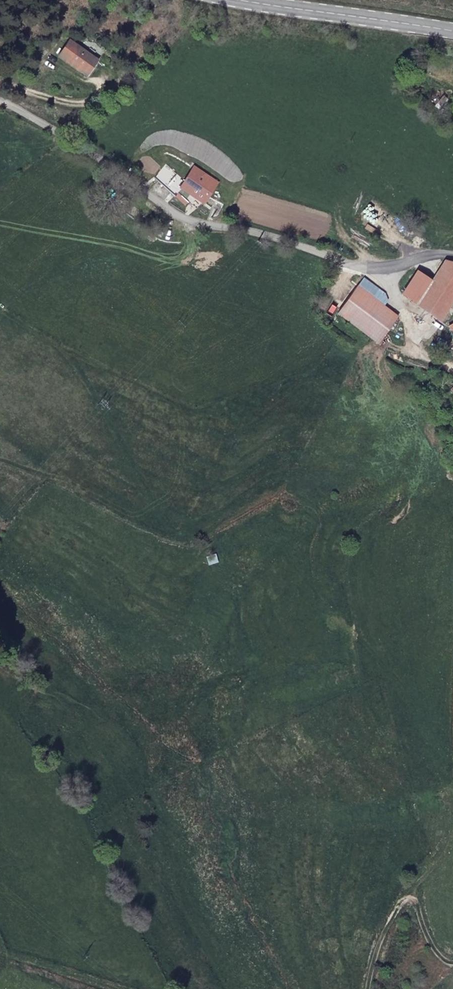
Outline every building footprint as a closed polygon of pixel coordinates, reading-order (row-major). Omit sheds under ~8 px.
[(93,65),(65,44),(53,59),(62,65),(66,62),(73,68),(72,71),(83,78),(93,65)] [(194,168),(187,178),(182,186),(205,202),(210,194),(217,184),(194,168)] [(404,292),(400,297),(432,325),(448,307),(452,311),(452,301),(452,300),(452,268),(445,269),(432,286),(421,276),(404,292)] [(391,319),(354,285),(332,310),(367,344),(391,319)] [(444,335),(452,344),(452,331),(444,335)]
